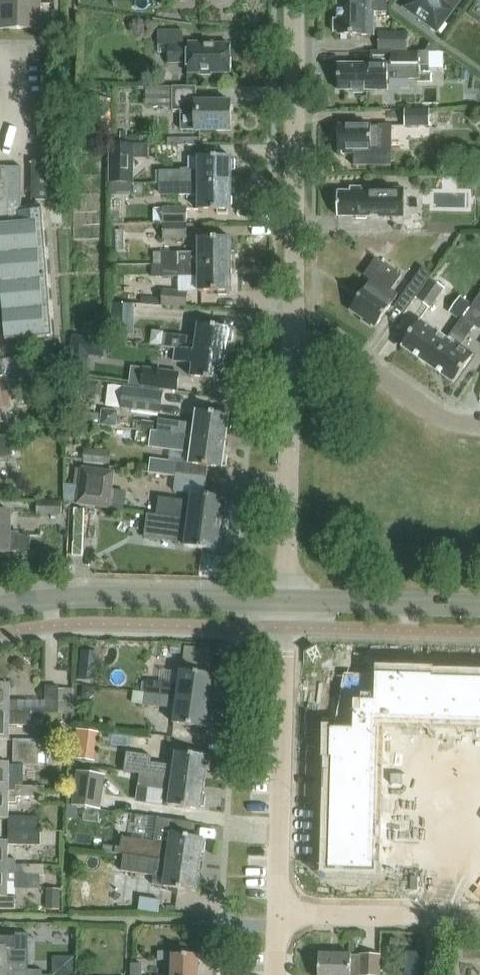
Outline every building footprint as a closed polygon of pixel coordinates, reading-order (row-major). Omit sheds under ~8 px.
[(39,0),(0,0),(0,28),(39,29),(39,0)] [(374,13),(388,13),(388,1),(375,1),(375,0),(338,0),(338,20),(334,21),(334,34),(337,34),(338,37),(373,37),(374,13)] [(454,11),(462,0),(410,0),(404,9),(438,33),(454,11)] [(159,47),(168,46),(168,64),(188,63),(188,74),(230,74),(230,45),(214,45),(214,43),(188,43),(188,45),(184,45),(184,32),(159,32),(159,47)] [(407,53),(407,33),(380,33),(380,53),(407,53)] [(337,65),(337,91),(352,91),(352,94),(364,94),(364,91),(388,92),(388,80),(417,80),(417,53),(391,53),(391,65),(337,65)] [(173,107),(173,88),(159,88),(159,107),(173,107)] [(231,132),(231,102),(196,102),(196,88),(173,88),(173,107),(173,111),(180,111),(180,131),(195,131),(195,132),(231,132)] [(85,132),(107,133),(107,99),(85,99),(85,132)] [(429,127),(429,109),(405,110),(405,128),(429,127)] [(338,127),(338,152),(342,152),(342,155),(354,155),(354,167),(391,166),(391,126),(338,127)] [(109,144),(109,184),(133,184),(133,159),(148,159),(148,145),(109,144)] [(198,158),(198,172),(159,172),(159,184),(231,184),(231,171),(235,171),(235,161),(231,161),(231,158),(198,158)] [(53,201),(54,161),(32,161),(31,201),(53,201)] [(6,341),(52,337),(41,204),(22,206),(22,167),(0,167),(0,270),(6,341)] [(159,196),(198,196),(198,211),(217,211),(217,214),(227,214),(227,211),(231,211),(231,184),(159,184),(159,196)] [(338,193),(338,217),(356,218),(356,220),(366,220),(366,218),(371,218),(371,215),(404,216),(404,190),(350,189),(350,193),(338,193)] [(163,225),(186,225),(186,208),(163,208),(163,225)] [(186,240),(186,225),(163,225),(163,240),(186,240)] [(110,251),(123,251),(123,232),(110,232),(110,251)] [(235,242),(231,242),(231,238),(199,239),(199,253),(155,254),(155,265),(232,265),(231,252),(235,252),(235,242)] [(369,326),(372,325),(375,328),(398,296),(391,291),(402,276),(377,258),(365,276),(371,280),(350,310),(364,319),(364,322),(369,326)] [(199,292),(218,292),(218,296),(228,296),(228,292),(232,292),(232,265),(155,265),(155,266),(154,266),(154,278),(199,278),(199,292)] [(421,272),(394,309),(403,315),(430,279),(421,272)] [(416,300),(429,310),(444,289),(431,280),(416,300)] [(186,308),(187,292),(162,290),(161,306),(186,308)] [(432,368),(453,383),(473,355),(460,345),(474,326),(479,330),(479,295),(479,294),(471,306),(471,307),(461,322),(447,340),(448,340),(440,352),(442,353),(432,368)] [(461,322),(471,307),(460,298),(449,313),(461,322)] [(110,333),(134,334),(135,305),(111,304),(110,333)] [(448,340),(447,340),(420,321),(402,346),(432,368),(442,353),(440,352),(448,340)] [(163,348),(175,349),(228,356),(230,342),(232,343),(234,333),(231,332),(231,329),(199,324),(197,339),(165,335),(163,348)] [(73,337),(68,376),(84,378),(87,355),(89,339),(73,337)] [(175,349),(173,363),(193,366),(191,377),(224,382),(224,379),(227,379),(228,369),(226,368),(228,356),(175,349)] [(4,376),(5,383),(32,377),(27,356),(0,362),(0,377),(4,376)] [(180,373),(143,368),(140,388),(177,393),(180,373)] [(123,388),(120,409),(160,414),(163,392),(123,388)] [(232,419),(229,419),(229,416),(197,411),(195,425),(159,420),(157,432),(226,441),(227,429),(230,429),(232,419)] [(222,469),(222,466),(226,466),(227,456),(224,455),(226,441),(157,432),(151,431),(149,448),(191,453),(190,464),(151,459),(149,473),(176,477),(176,474),(207,479),(208,467),(222,469)] [(13,456),(9,435),(0,437),(0,459),(13,456)] [(110,453),(84,450),(83,462),(109,465),(110,453)] [(114,473),(81,468),(76,505),(109,510),(114,473)] [(221,523),(222,511),(225,512),(226,502),(223,501),(224,498),(191,494),(190,502),(159,498),(157,515),(221,523)] [(36,515),(57,516),(62,516),(62,502),(37,501),(36,515)] [(30,536),(10,535),(11,513),(0,513),(0,554),(11,554),(11,552),(30,552),(30,536)] [(147,514),(144,537),(177,541),(176,546),(217,551),(218,548),(220,548),(222,538),(219,537),(221,523),(157,515),(147,514)] [(97,667),(80,665),(78,680),(96,682),(97,667)] [(181,671),(179,685),(146,681),(144,693),(210,702),(213,675),(181,671)] [(329,871),(374,872),(378,730),(376,730),(376,723),(479,725),(479,680),(434,679),(434,677),(354,675),(353,706),(342,706),(341,729),(331,729),(330,761),(332,761),(329,871)] [(9,701),(10,686),(0,686),(0,713),(16,713),(16,708),(30,708),(30,719),(31,719),(45,719),(45,713),(74,714),(74,689),(59,689),(59,687),(45,687),(45,702),(9,701)] [(206,728),(210,702),(144,693),(142,705),(176,710),(174,724),(206,728)] [(9,725),(31,726),(31,719),(30,719),(30,708),(16,708),(16,713),(0,713),(0,740),(9,740),(9,725)] [(82,726),(78,755),(101,758),(105,729),(82,726)] [(13,752),(39,752),(39,740),(13,740),(13,752)] [(39,752),(13,752),(13,765),(39,765),(39,752)] [(173,780),(205,784),(208,757),(177,753),(173,779),(173,780)] [(141,762),(139,775),(157,777),(157,776),(158,764),(141,762)] [(9,779),(9,765),(0,764),(0,792),(16,792),(17,786),(17,779),(9,779)] [(73,807),(100,810),(105,776),(78,772),(73,807)] [(138,787),(172,792),(170,805),(202,809),(205,784),(173,780),(173,779),(157,776),(157,777),(139,775),(138,787)] [(17,786),(16,792),(0,792),(0,819),(8,819),(9,803),(17,803),(17,797),(29,798),(30,786),(17,786)] [(30,786),(29,798),(45,798),(45,787),(30,786)] [(40,831),(41,817),(13,817),(12,831),(40,831)] [(12,845),(40,845),(40,831),(12,831),(12,845)] [(115,853),(124,855),(200,865),(201,852),(204,852),(206,842),(203,842),(203,838),(175,835),(171,834),(155,832),(154,841),(122,837),(121,848),(116,847),(115,853)] [(16,865),(16,859),(8,859),(8,843),(0,843),(0,871),(16,871),(16,865)] [(200,865),(124,855),(121,871),(155,876),(155,872),(165,874),(164,887),(196,892),(197,888),(199,889),(201,878),(198,878),(200,865)] [(15,909),(15,897),(7,897),(7,881),(16,881),(16,876),(29,876),(29,865),(16,865),(16,871),(0,871),(0,909),(15,909)] [(29,865),(29,876),(43,876),(43,865),(29,865)] [(47,890),(46,910),(59,910),(60,890),(47,890)] [(7,948),(14,948),(14,934),(0,934),(0,974),(15,974),(15,969),(28,969),(28,959),(7,959),(7,948)] [(199,956),(173,955),(173,953),(158,953),(158,961),(173,961),(172,974),(199,974),(199,956)] [(359,974),(380,974),(381,955),(360,955),(360,957),(352,957),(352,956),(319,955),(319,974),(351,974),(359,974)] [(130,974),(141,974),(142,964),(131,964),(130,974)]
